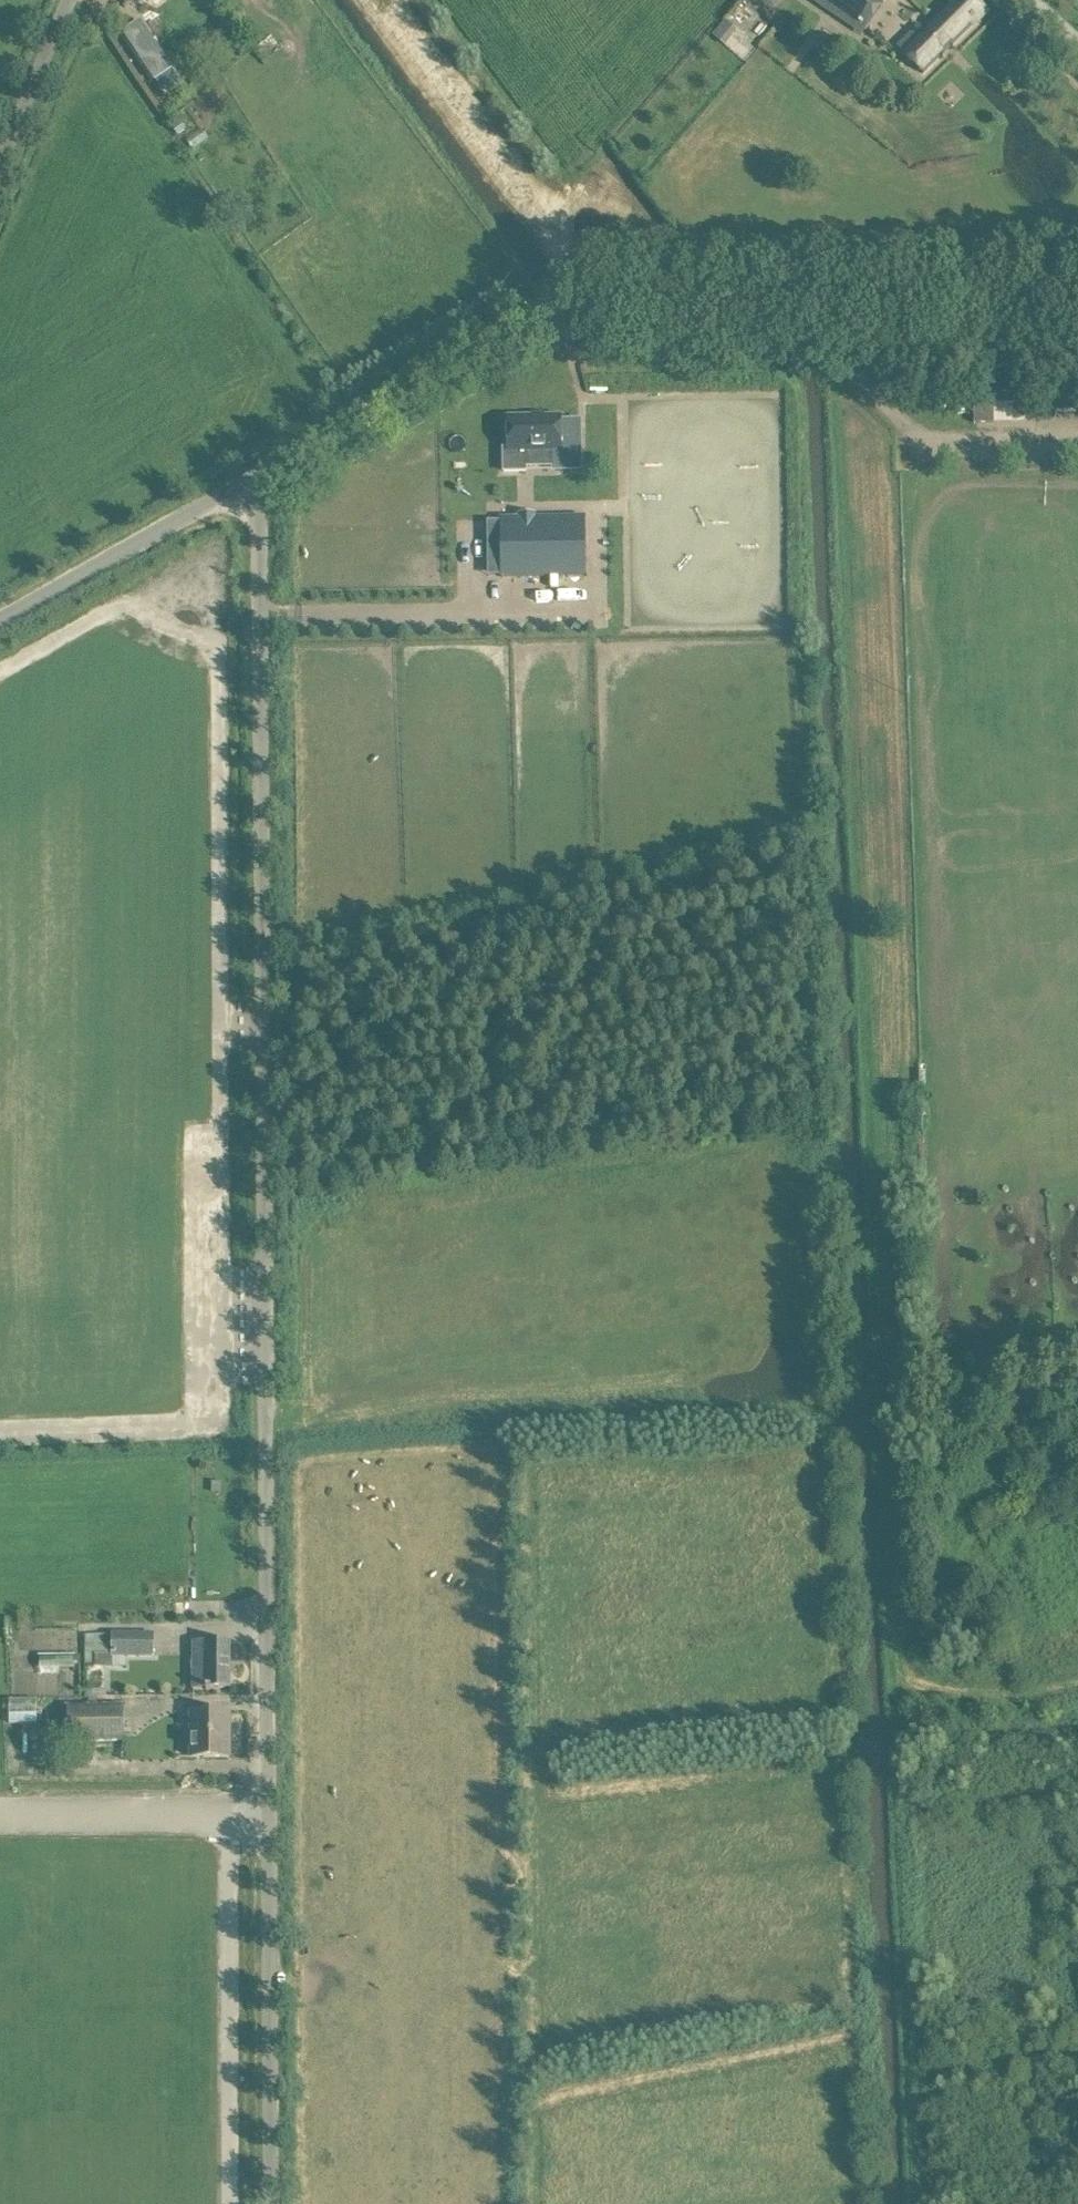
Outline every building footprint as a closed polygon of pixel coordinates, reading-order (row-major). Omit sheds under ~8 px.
[(865,30),(886,0),(822,0),(865,30)] [(924,72),(987,11),(976,0),(953,0),(903,50),(924,72)] [(993,404),(1028,404),(1028,368),(974,369),(975,423),(993,422),(993,404)] [(508,449),(504,449),(504,471),(526,470),(525,453),(552,453),(552,450),(561,450),(560,416),(507,417),(508,449)] [(519,519),(501,519),(502,576),(585,575),(584,516),(535,517),(535,512),(518,513),(519,519)] [(222,1481),(212,1481),(212,1492),(222,1492),(222,1481)] [(111,1634),(111,1656),(113,1656),(125,1656),(125,1661),(144,1661),(144,1656),(154,1656),(154,1632),(111,1631),(111,1634)] [(193,1689),(211,1689),(211,1687),(229,1687),(229,1643),(194,1642),(193,1689)] [(39,1654),(39,1668),(75,1667),(75,1666),(80,1666),(80,1655),(75,1655),(75,1654),(39,1654)] [(13,1698),(14,1711),(41,1710),(40,1696),(13,1698)] [(99,1705),(99,1697),(90,1697),(90,1705),(61,1706),(61,1741),(121,1741),(121,1705),(99,1705)] [(191,1713),(191,1757),(229,1757),(229,1713),(191,1713)]
